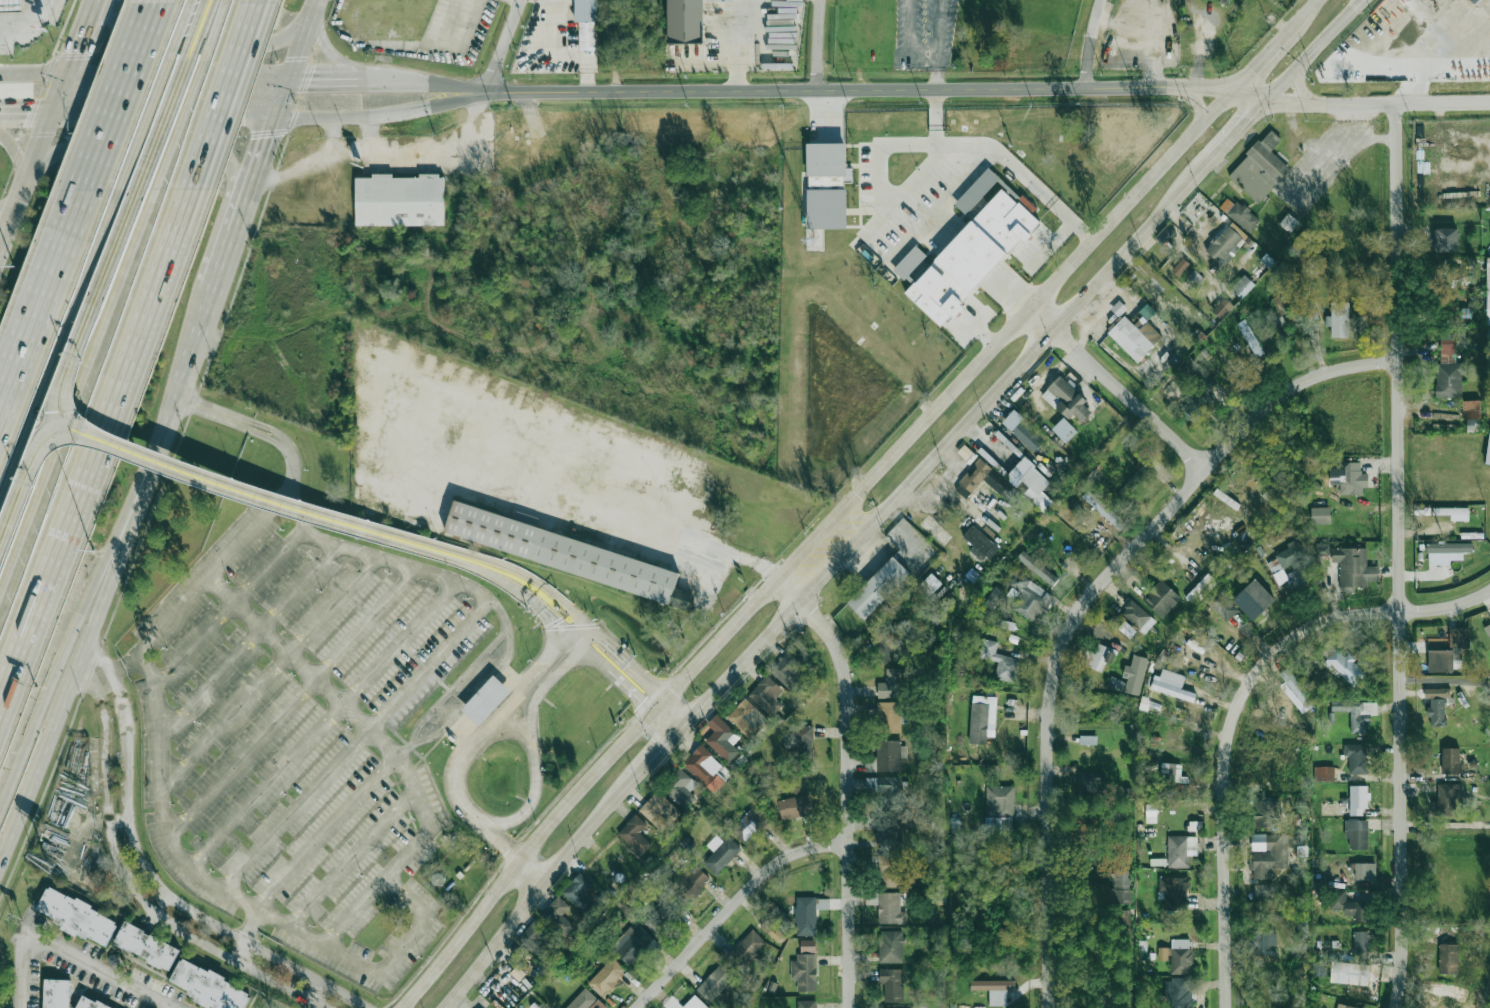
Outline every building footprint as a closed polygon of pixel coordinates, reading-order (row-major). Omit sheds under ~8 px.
[(22,11),(0,12),(0,0),(22,0),(22,11)] [(668,42),(704,43),(704,0),(668,0),(668,42)] [(595,47),(595,22),(579,22),(579,47),(595,47)] [(1225,39),(1216,35),(1210,51),(1219,54),(1225,39)] [(1227,175),(1253,199),(1286,165),(1271,151),(1281,140),(1271,130),(1227,175)] [(846,143),(806,144),(807,188),(843,187),(843,180),(853,180),(852,167),(846,167),(846,143)] [(954,203),(965,214),(1000,178),(988,167),(954,203)] [(357,224),(357,177),(374,177),(374,174),(395,174),(395,177),(422,177),(422,174),(442,174),(442,176),(447,176),(447,223),(357,224)] [(905,294),(942,327),(1038,219),(1023,206),(1026,203),(1004,184),(905,294)] [(846,189),(807,189),(807,229),(847,228),(846,189)] [(972,219),(988,202),(982,197),(967,214),(972,219)] [(1232,201),(1223,212),(1249,233),(1258,222),(1232,201)] [(1290,233),(1299,222),(1288,213),(1279,224),(1290,233)] [(1205,250),(1219,264),(1243,239),(1228,225),(1205,250)] [(1458,228),(1435,228),(1435,252),(1458,252),(1458,228)] [(927,256),(916,245),(894,269),(912,285),(929,267),(923,261),(927,256)] [(1188,262),(1181,258),(1172,272),(1180,276),(1188,262)] [(1188,276),(1198,284),(1204,278),(1194,269),(1188,276)] [(1231,289),(1241,299),(1254,285),(1244,275),(1231,289)] [(1288,311),(1279,295),(1272,299),(1280,315),(1288,311)] [(1234,306),(1224,297),(1211,311),(1221,320),(1234,306)] [(1126,307),(1119,300),(1111,309),(1118,316),(1126,307)] [(1300,304),(1304,323),(1318,319),(1314,300),(1300,304)] [(1348,338),(1348,302),(1331,302),(1331,338),(1348,338)] [(1281,317),(1277,319),(1272,308),(1266,311),(1281,341),(1290,336),(1281,317)] [(1137,363),(1154,345),(1145,337),(1153,329),(1144,320),(1137,327),(1125,315),(1107,333),(1137,363)] [(1244,333),(1229,344),(1240,359),(1261,344),(1249,327),(1243,332),(1244,333)] [(1437,398),(1461,398),(1462,363),(1456,363),(1457,346),(1464,347),(1464,334),(1439,333),(1437,398)] [(1193,424),(1214,399),(1207,393),(1217,381),(1190,358),(1180,370),(1200,387),(1179,412),(1193,424)] [(1068,421),(1074,415),(1082,423),(1094,411),(1060,377),(1041,395),(1068,421)] [(1462,420),(1468,420),(1468,430),(1479,430),(1479,401),(1462,401),(1462,420)] [(1046,440),(1024,418),(1011,431),(1033,453),(1046,440)] [(1074,432),(1062,444),(1048,430),(1059,418),(1074,432)] [(1042,491),(1051,481),(1024,457),(1005,477),(1045,514),(1055,503),(1042,491)] [(1003,478),(979,458),(954,488),(966,499),(983,479),(994,489),(1003,478)] [(1339,494),(1367,494),(1367,471),(1362,471),(1362,462),(1339,462),(1339,494)] [(1117,496),(1123,501),(1147,468),(1140,464),(1117,496)] [(1127,521),(1087,490),(1081,498),(1121,529),(1127,521)] [(1287,507),(1281,499),(1274,505),(1279,512),(1287,507)] [(678,572),(455,500),(445,530),(689,609),(694,594),(673,587),(678,572)] [(1331,524),(1330,507),(1311,507),(1311,524),(1331,524)] [(1469,508),(1435,507),(1435,515),(1450,515),(1450,520),(1468,520),(1469,508)] [(920,526),(948,553),(953,548),(925,521),(920,526)] [(969,552),(982,563),(997,546),(973,525),(962,536),(974,547),(969,552)] [(1427,543),(1428,565),(1450,564),(1450,560),(1463,560),(1463,553),(1472,552),(1472,542),(1427,543)] [(1329,543),(1316,543),(1316,556),(1329,556),(1329,543)] [(1277,549),(1279,568),(1305,565),(1303,546),(1277,549)] [(1332,547),(1332,562),(1339,562),(1339,586),(1366,586),(1366,547),(1332,547)] [(1051,586),(1058,578),(1024,550),(1017,558),(1051,586)] [(910,574),(866,621),(846,602),(889,555),(910,574)] [(1013,609),(1036,623),(1054,596),(1018,572),(1004,593),(1018,602),(1013,609)] [(918,586),(929,596),(942,584),(931,573),(918,586)] [(1232,600),(1253,620),(1275,598),(1254,578),(1232,600)] [(1144,599),(1162,618),(1181,599),(1163,580),(1144,599)] [(1002,589),(994,585),(984,604),(991,608),(1002,589)] [(1144,612),(1123,586),(1110,597),(1123,613),(1122,615),(1130,625),(1144,612)] [(1238,610),(1218,589),(1207,601),(1227,621),(1238,610)] [(1145,634),(1156,620),(1131,600),(1120,614),(1145,634)] [(999,630),(1013,630),(1013,621),(999,621),(999,630)] [(1136,631),(1125,621),(1118,628),(1130,638),(1136,631)] [(897,626),(871,638),(884,665),(909,654),(897,626)] [(1469,646),(1469,628),(1449,628),(1449,645),(1469,646)] [(997,654),(999,643),(984,639),(980,658),(999,662),(996,678),(1015,682),(1020,660),(997,654)] [(1352,686),(1364,675),(1331,640),(1319,651),(1352,686)] [(1214,655),(1187,641),(1183,648),(1210,663),(1214,655)] [(1101,672),(1112,650),(1098,643),(1087,666),(1101,672)] [(1429,672),(1455,672),(1455,649),(1429,649),(1429,672)] [(792,672),(801,663),(789,651),(770,670),(793,692),(802,683),(792,672)] [(1130,666),(1125,665),(1122,677),(1127,678),(1124,692),(1139,696),(1147,657),(1133,654),(1130,666)] [(877,698),(908,698),(908,669),(886,669),(886,683),(877,683),(877,698)] [(1185,675),(1162,669),(1158,680),(1153,679),(1150,689),(1193,702),(1196,693),(1182,689),(1185,675)] [(1317,702),(1288,670),(1280,677),(1309,709),(1317,702)] [(478,724),(510,692),(494,675),(461,708),(478,724)] [(778,686),(767,675),(749,693),(772,717),(783,706),(771,693),(778,686)] [(1307,690),(1294,681),(1280,702),(1293,710),(1307,690)] [(1429,690),(1429,725),(1448,725),(1448,690),(1429,690)] [(995,736),(996,696),(971,696),(970,744),(986,744),(987,736),(995,736)] [(750,740),(768,721),(745,698),(727,717),(750,740)] [(1369,714),(1377,714),(1377,701),(1349,701),(1349,732),(1369,732),(1369,714)] [(877,733),(900,733),(900,702),(877,702),(877,733)] [(713,731),(705,740),(728,763),(739,752),(731,744),(739,736),(716,715),(706,725),(713,731)] [(793,758),(812,758),(812,726),(793,726),(793,758)] [(1079,758),(1124,758),(1124,749),(1097,749),(1097,735),(1079,735),(1079,758)] [(900,741),(878,741),(878,758),(866,758),(866,772),(900,772),(900,741)] [(1348,773),(1366,773),(1366,744),(1348,744),(1348,773)] [(724,767),(701,745),(683,763),(706,786),(724,767)] [(1441,773),(1461,773),(1461,747),(1441,747),(1441,773)] [(1159,789),(1174,790),(1176,763),(1161,762),(1159,789)] [(1334,766),(1314,766),(1314,781),(1334,781),(1334,766)] [(689,791),(696,784),(680,768),(661,786),(685,811),(697,799),(689,791)] [(1102,772),(1078,772),(1078,797),(1102,797),(1102,772)] [(883,809),(904,809),(904,778),(866,778),(866,792),(883,792),(883,809)] [(1460,783),(1438,783),(1438,815),(1460,815),(1460,783)] [(986,817),(1013,817),(1013,786),(986,786),(986,817)] [(1350,814),(1367,814),(1367,786),(1350,786),(1350,814)] [(640,809),(664,831),(681,813),(657,791),(640,809)] [(813,813),(808,794),(777,801),(782,820),(813,813)] [(1146,823),(1156,822),(1156,804),(1146,804),(1146,823)] [(1265,828),(1297,820),(1295,814),(1283,817),(1280,805),(1261,810),(1265,828)] [(730,830),(744,844),(766,822),(752,808),(730,830)] [(648,826),(634,814),(617,835),(639,853),(650,840),(642,834),(648,826)] [(878,818),(878,848),(906,848),(906,818),(878,818)] [(1347,849),(1367,849),(1367,820),(1347,820),(1347,849)] [(1277,835),(1252,834),(1251,879),(1273,879),(1273,868),(1285,868),(1285,852),(1276,852),(1277,835)] [(702,862),(715,875),(741,849),(728,836),(702,862)] [(1189,836),(1167,836),(1167,868),(1189,868),(1189,836)] [(1297,856),(1307,856),(1307,846),(1297,846),(1297,856)] [(878,855),(879,888),(903,887),(902,855),(878,855)] [(1368,879),(1368,863),(1350,863),(1350,879),(1368,879)] [(675,887),(690,901),(711,880),(697,866),(675,887)] [(1133,871),(1113,871),(1113,904),(1133,904),(1133,871)] [(592,883),(581,872),(562,891),(583,912),(594,901),(584,891),(592,883)] [(1186,877),(1158,877),(1158,900),(1164,900),(1164,910),(1186,910),(1186,877)] [(1272,884),(1254,884),(1254,896),(1272,897),(1272,884)] [(35,915),(107,945),(118,918),(46,888),(35,915)] [(1345,901),(1345,891),(1330,891),(1330,912),(1353,912),(1353,921),(1367,921),(1367,901),(1345,901)] [(878,924),(906,924),(906,893),(878,893),(878,924)] [(541,914),(552,926),(570,908),(559,896),(541,914)] [(644,924),(657,937),(682,910),(669,897),(644,924)] [(829,897),(796,897),(796,934),(816,934),(816,909),(829,909),(829,897)] [(1130,910),(1114,910),(1114,938),(1130,938),(1130,910)] [(518,938),(541,961),(552,949),(543,940),(550,933),(536,919),(518,938)] [(785,935),(766,919),(760,927),(779,943),(785,935)] [(170,971),(181,948),(124,921),(113,945),(170,971)] [(654,955),(661,948),(640,926),(615,951),(629,965),(647,948),(654,955)] [(1441,959),(1458,959),(1458,926),(1441,926),(1441,959)] [(766,943),(753,929),(728,955),(741,968),(766,943)] [(878,963),(903,963),(903,931),(878,931),(878,963)] [(1278,931),(1252,931),(1252,955),(1278,955),(1278,931)] [(1353,932),(1353,952),(1370,952),(1370,932),(1353,932)] [(815,952),(815,939),(800,940),(800,952),(815,952)] [(1438,973),(1458,974),(1459,944),(1439,943),(1438,973)] [(1191,974),(1191,946),(1169,946),(1169,974),(1191,974)] [(791,979),(797,979),(797,991),(816,991),(816,954),(798,954),(798,961),(791,961),(791,979)] [(627,971),(613,957),(587,983),(601,997),(627,971)] [(218,1007),(244,1007),(252,991),(180,958),(167,984),(218,1007)] [(1312,976),(1324,976),(1325,959),(1313,959),(1312,976)] [(696,989),(711,1003),(736,976),(722,962),(696,989)] [(1368,985),(1369,964),(1332,962),(1330,982),(1368,985)] [(884,985),(884,1002),(903,1002),(903,969),(879,969),(879,985),(884,985)] [(71,980),(44,979),(43,1007),(69,1007),(71,980)] [(1193,980),(1166,980),(1166,1007),(1193,1007),(1193,980)] [(971,982),(971,990),(1013,990),(1013,982),(971,982)] [(585,987),(565,1007),(590,1007),(598,999),(585,987)] [(1454,991),(1443,989),(1438,1007),(1458,1007),(1460,1004),(1451,1001),(1454,991)] [(693,993),(679,1007),(708,1007),(693,993)] [(82,994),(75,1007),(110,1007),(82,994)] [(817,1000),(798,1000),(798,1007),(817,1007),(817,1000)]
